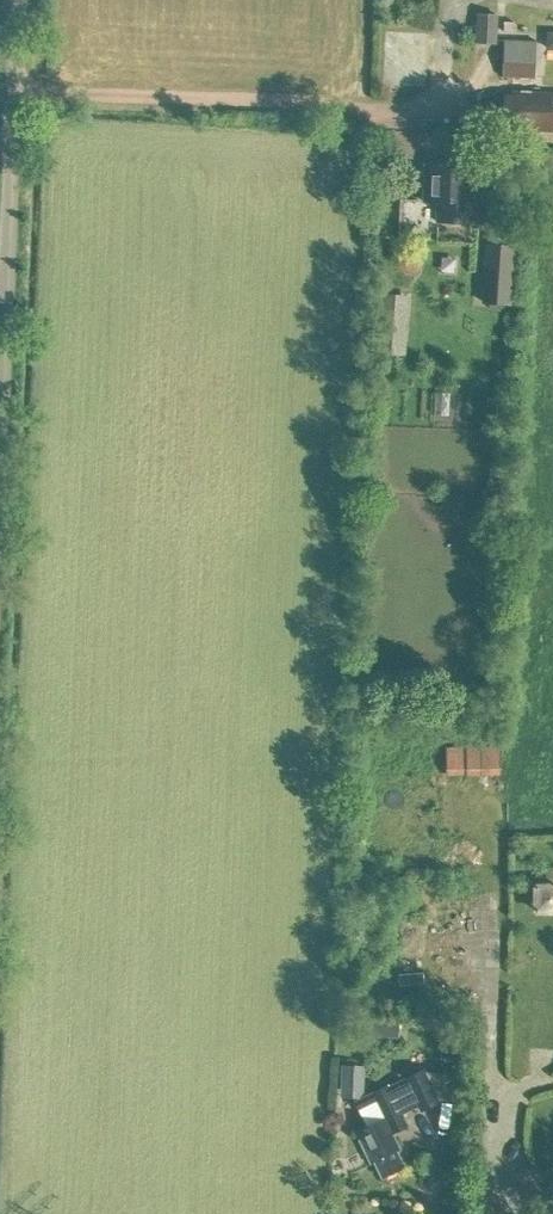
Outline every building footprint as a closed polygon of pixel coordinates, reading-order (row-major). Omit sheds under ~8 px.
[(496,44),(497,14),(476,13),(475,43),(496,44)] [(503,41),(502,78),(535,78),(536,41),(503,41)] [(503,129),(552,131),(552,92),(512,91),(512,96),(505,95),(503,129)] [(477,164),(423,163),(422,202),(435,203),(434,223),(473,225),(474,191),(476,191),(477,164)] [(513,248),(513,247),(512,246),(488,245),(487,245),(487,246),(486,257),(486,259),(485,272),(483,301),(509,303),(511,274),(512,261),(512,259),(513,248)] [(383,295),(379,343),(393,344),(395,325),(405,326),(407,297),(383,295)] [(500,745),(445,746),(445,769),(500,769),(500,745)] [(397,1039),(398,1025),(358,1023),(358,1036),(397,1039)] [(349,1060),(348,1092),(368,1093),(369,1060),(349,1060)] [(417,1104),(420,1110),(437,1101),(422,1069),(404,1077),(388,1086),(387,1085),(352,1101),(366,1127),(357,1132),(371,1161),(374,1159),(382,1175),(402,1165),(395,1150),(398,1148),(391,1134),(407,1126),(400,1112),(417,1104)]
